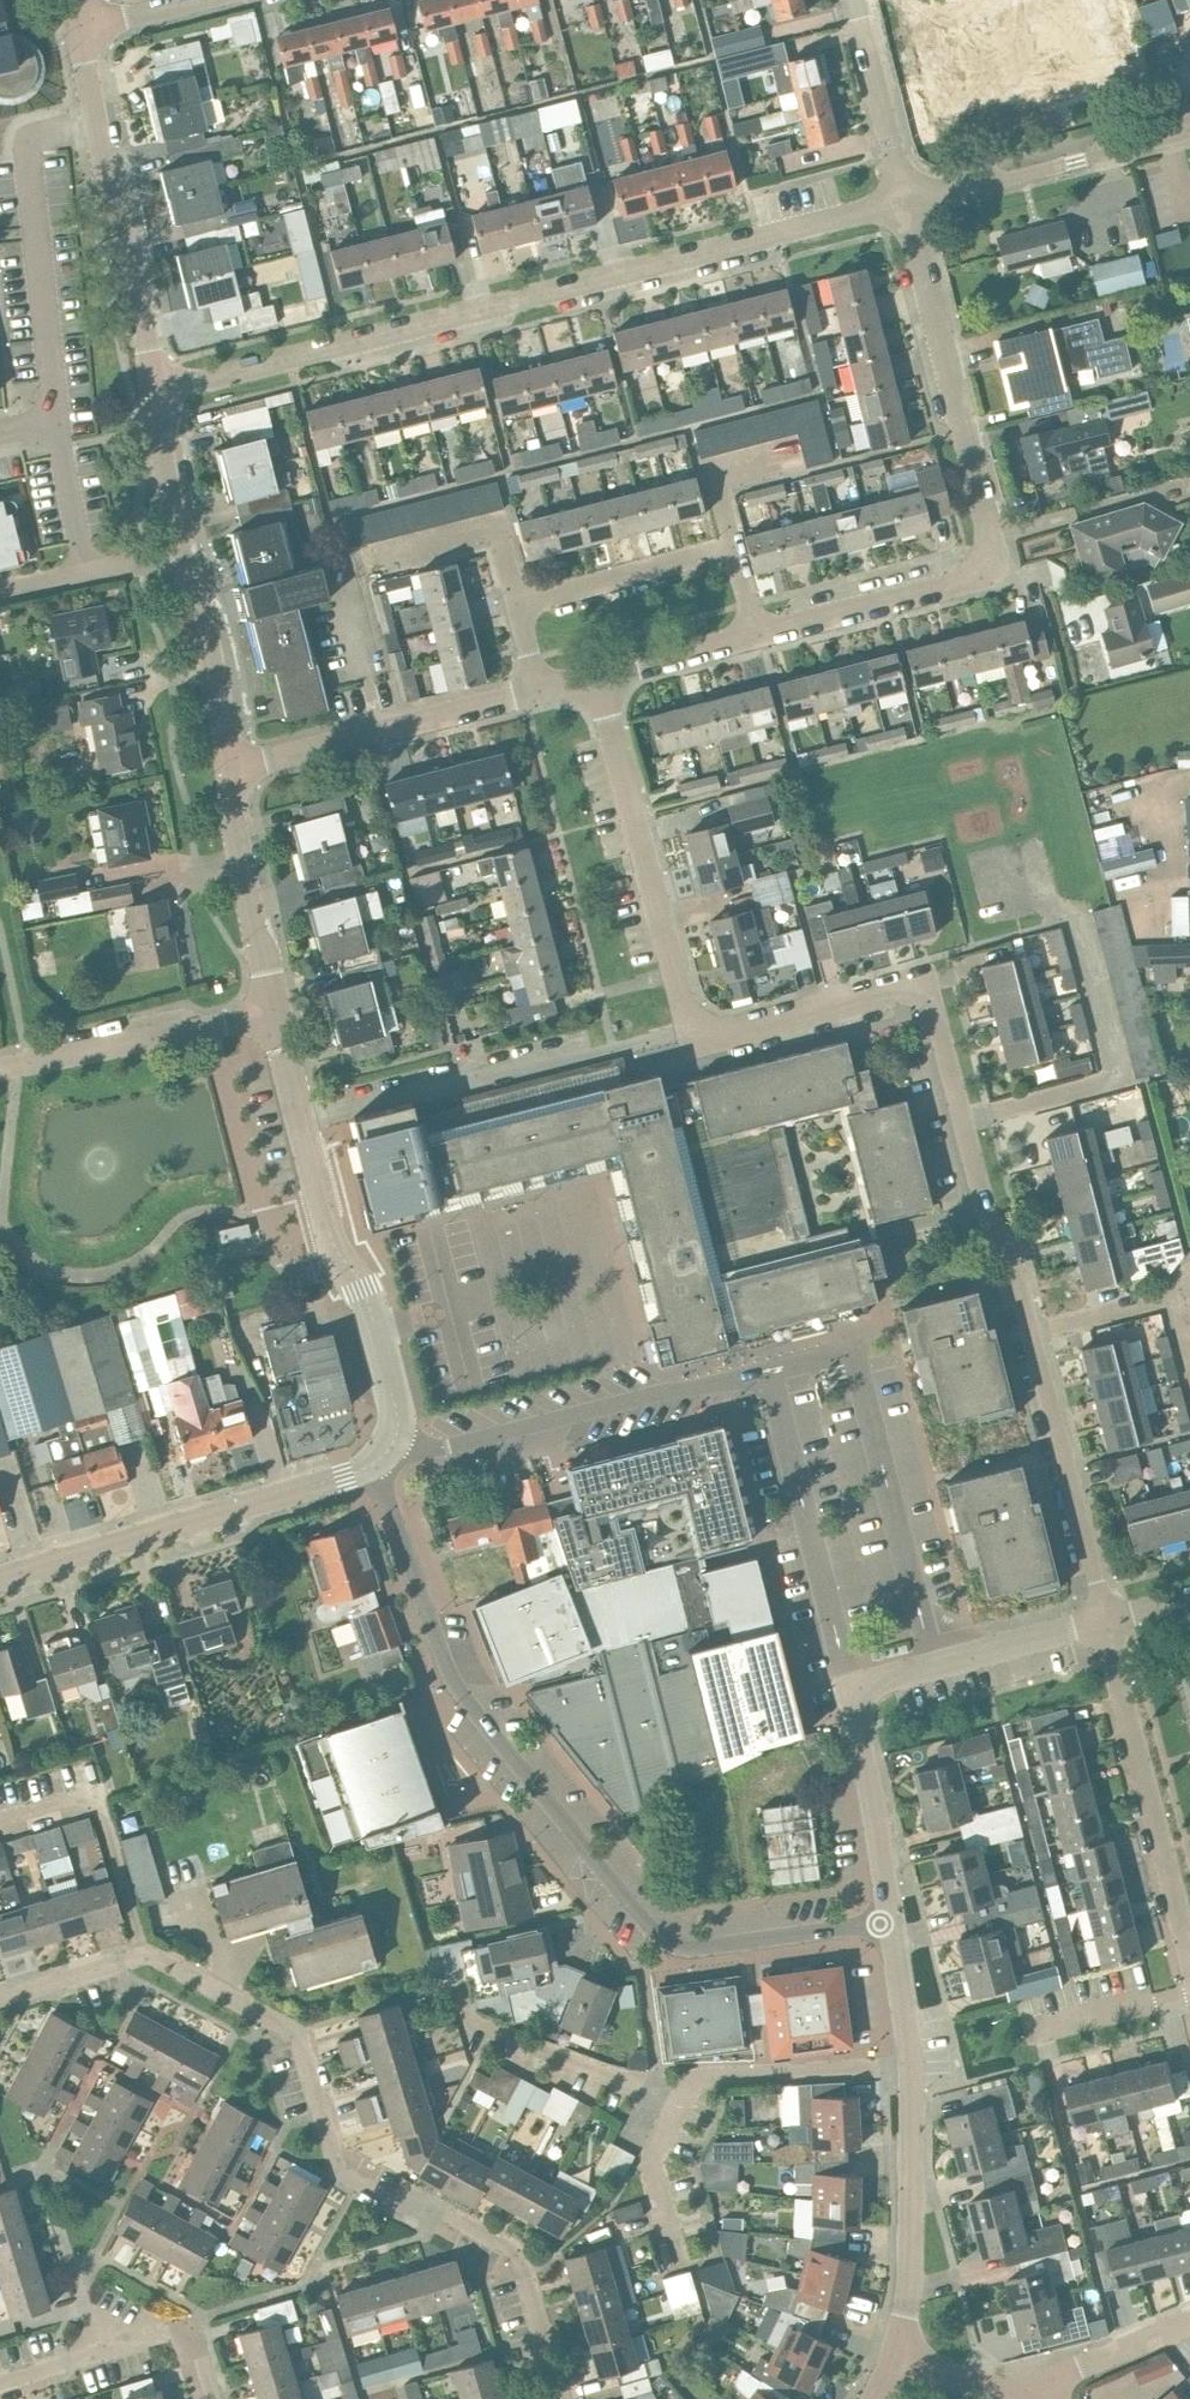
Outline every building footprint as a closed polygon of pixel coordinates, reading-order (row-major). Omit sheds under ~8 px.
[(3,94),(7,94),(12,94),(16,93),(21,91),(24,88),(28,85),(31,82),(33,78),(34,74),(35,69),(35,64),(34,60),(33,56),(31,52),(28,48),(24,45),(21,43),(16,41),(12,40),(2,0),(0,0),(0,93),(3,94)] [(447,0),(418,0),(417,0),(425,30),(440,26),(444,42),(446,42),(451,65),(463,62),(454,22),(453,22),(447,0)] [(453,22),(454,22),(481,15),(478,0),(447,0),(453,22)] [(481,15),(495,12),(500,29),(501,29),(506,51),(519,47),(510,8),(508,0),(478,0),(481,15)] [(548,40),(538,1),(538,0),(508,0),(510,8),(524,4),(528,22),(530,21),(535,43),(548,40)] [(632,19),(634,19),(629,0),(613,0),(614,1),(615,1),(620,22),(632,19)] [(658,0),(645,0),(651,23),(663,20),(658,0)] [(729,0),(733,14),(773,3),(778,20),(805,13),(802,0),(730,0),(729,0)] [(977,96),(1073,97),(1074,0),(978,0),(977,96)] [(1138,9),(1144,23),(1142,24),(1147,39),(1174,30),(1163,0),(1162,0),(1138,9)] [(1177,13),(1189,8),(1189,0),(1172,0),(1177,13)] [(585,6),(591,29),(605,26),(599,3),(585,6)] [(369,44),(370,44),(397,37),(389,7),(361,15),(369,44)] [(333,22),(340,51),(356,47),(372,112),(386,109),(370,44),(369,44),(361,15),(333,22)] [(235,46),(256,41),(250,18),(229,24),(235,46)] [(333,22),(304,29),(312,59),(325,55),(342,120),(356,117),(340,51),(333,22)] [(711,39),(716,58),(765,45),(760,25),(711,39)] [(312,59),(304,29),(276,36),(283,66),(312,59)] [(471,35),(483,77),(496,73),(486,31),(471,35)] [(155,113),(200,102),(214,99),(215,99),(203,56),(199,39),(151,51),(155,67),(147,68),(148,70),(152,69),(156,83),(140,88),(140,90),(149,87),(155,113)] [(716,59),(715,59),(721,81),(723,80),(772,68),(779,96),(795,92),(824,84),(816,54),(793,60),(789,61),(783,41),(716,59)] [(670,47),(654,51),(658,69),(674,65),(670,47)] [(401,53),(388,56),(394,80),(407,76),(401,53)] [(618,78),(636,74),(632,60),(615,64),(618,78)] [(310,102),(323,98),(317,74),(303,78),(310,102)] [(528,85),(532,100),(548,96),(543,78),(527,81),(528,85)] [(522,103),(532,100),(527,81),(526,79),(518,81),(522,103)] [(390,83),(381,85),(384,98),(394,96),(390,83)] [(775,83),(752,89),(755,102),(778,96),(775,83)] [(760,116),(732,123),(736,136),(764,129),(801,119),(830,112),(824,84),(795,92),(799,106),(760,116)] [(200,102),(155,113),(161,138),(153,140),(153,142),(189,133),(192,147),(206,144),(202,129),(206,128),(206,125),(219,123),(214,99),(200,102)] [(449,105),(431,109),(435,126),(453,121),(449,105)] [(549,105),(536,109),(542,132),(543,132),(555,129),(549,105)] [(531,145),(532,147),(545,144),(543,132),(542,132),(536,109),(517,114),(522,138),(523,137),(525,146),(531,145)] [(809,147),(838,140),(830,112),(801,119),(809,147)] [(698,157),(708,194),(736,186),(717,114),(703,117),(713,153),(698,157)] [(495,168),(509,165),(504,143),(515,139),(510,115),(479,123),(485,148),(490,146),(495,168)] [(331,123),(336,150),(350,147),(345,121),(331,123)] [(684,161),(670,165),(679,201),(708,194),(698,157),(695,145),(690,121),(675,124),(681,148),(682,147),(682,151),(684,161)] [(479,123),(459,127),(463,143),(465,152),(485,148),(479,123)] [(266,143),(285,138),(282,125),(263,130),(266,143)] [(653,154),(667,151),(661,128),(647,132),(653,154)] [(172,196),(216,185),(210,160),(243,152),(239,135),(206,144),(192,147),(196,162),(156,171),(156,173),(165,171),(172,196)] [(323,136),(307,140),(311,158),(327,154),(323,136)] [(421,172),(441,166),(433,136),(395,146),(401,168),(418,164),(421,172)] [(625,162),(638,158),(633,136),(619,140),(625,162)] [(769,157),(792,151),(789,139),(766,145),(769,157)] [(380,174),(401,168),(395,146),(374,152),(380,174)] [(338,160),(303,168),(307,182),(321,179),(324,188),(326,187),(344,183),(340,169),(338,160)] [(596,223),(587,185),(581,161),(550,169),(556,192),(558,192),(567,230),(596,223)] [(344,183),(362,179),(359,164),(340,169),(344,183)] [(670,165),(641,172),(651,209),(679,201),(670,165)] [(641,172),(613,180),(622,216),(651,209),(641,172)] [(50,199),(72,198),(72,185),(49,185),(50,199)] [(237,224),(259,219),(256,208),(253,198),(227,204),(228,207),(222,209),(216,185),(172,196),(178,222),(169,224),(169,226),(205,217),(208,231),(237,224)] [(481,252),(510,245),(500,207),(501,206),(497,189),(484,192),(489,209),(471,214),(481,252)] [(528,199),(538,238),(567,230),(558,192),(556,192),(528,199)] [(510,245),(538,238),(528,199),(501,206),(500,207),(510,245)] [(1120,209),(1126,232),(1128,239),(1147,234),(1139,204),(1120,209)] [(313,249),(307,222),(303,208),(283,213),(293,254),(313,249)] [(455,259),(449,235),(443,209),(430,213),(432,224),(416,228),(426,266),(455,259)] [(1063,221),(998,238),(1006,269),(1071,253),(1063,221)] [(187,280),(232,269),(226,243),(241,239),(237,224),(208,231),(212,246),(172,255),(172,257),(181,255),(187,280)] [(397,273),(426,266),(416,228),(388,235),(397,273)] [(368,281),(397,273),(388,235),(359,243),(368,281)] [(339,288),(368,281),(359,243),(330,250),(339,288)] [(1091,266),(1098,294),(1144,282),(1137,254),(1091,266)] [(865,268),(827,277),(834,306),(872,297),(865,268)] [(277,323),(273,304),(262,306),(258,290),(239,295),(232,269),(187,280),(194,306),(185,308),(186,310),(203,306),(206,319),(203,320),(203,322),(237,314),(241,331),(277,323)] [(1033,282),(1025,300),(1044,308),(1052,290),(1033,282)] [(786,288),(757,295),(767,333),(795,325),(786,288)] [(798,296),(803,314),(817,310),(812,292),(798,296)] [(728,303),(738,340),(767,333),(757,295),(728,303)] [(834,306),(842,336),(880,327),(872,297),(834,306)] [(1158,304),(1163,322),(1187,316),(1182,297),(1158,304)] [(728,303),(699,310),(709,347),(738,340),(728,303)] [(699,310),(672,317),(681,354),(709,347),(699,310)] [(803,314),(809,334),(823,331),(817,310),(803,314)] [(1177,316),(1182,358),(1189,357),(1189,314),(1177,316)] [(672,317),(643,324),(652,362),(681,354),(672,317)] [(1098,334),(1101,333),(1098,318),(1049,330),(1048,328),(995,342),(999,357),(997,357),(997,359),(1001,358),(1003,366),(999,367),(1000,369),(1001,368),(1011,408),(1026,404),(1029,416),(1072,405),(1067,386),(1063,387),(1059,374),(1095,365),(1098,377),(1132,368),(1131,364),(1128,365),(1121,340),(1118,341),(1117,337),(1100,342),(1098,334)] [(613,332),(619,355),(622,369),(652,362),(643,324),(613,332)] [(880,327),(842,336),(849,365),(887,355),(880,327)] [(818,372),(833,369),(826,339),(811,343),(818,372)] [(607,348),(578,356),(588,393),(617,386),(607,348)] [(849,365),(857,394),(894,384),(887,355),(849,365)] [(578,356),(549,363),(559,400),(588,393),(578,356)] [(549,363),(520,371),(530,408),(559,400),(549,363)] [(459,411),(488,404),(479,367),(450,374),(459,411)] [(818,372),(822,391),(837,387),(833,369),(818,372)] [(491,378),(497,401),(501,415),(530,408),(520,371),(491,378)] [(421,381),(430,418),(459,411),(450,374),(421,381)] [(788,398),(813,392),(808,377),(783,384),(788,398)] [(392,388),(402,426),(430,418),(421,381),(392,388)] [(763,405),(788,398),(783,384),(759,390),(763,405)] [(857,394),(864,423),(902,414),(894,384),(857,394)] [(701,390),(705,404),(694,406),(698,421),(726,413),(722,399),(720,399),(717,386),(701,390)] [(364,396),(374,433),(402,426),(392,388),(364,396)] [(1088,475),(1109,470),(1103,446),(1110,444),(1105,424),(1150,413),(1144,390),(1078,407),(1065,410),(1069,425),(1052,430),(1051,429),(1021,437),(1032,482),(1086,469),(1088,475)] [(745,408),(740,394),(722,399),(726,413),(745,408)] [(335,403),(345,440),(374,433),(364,396),(335,403)] [(797,434),(796,427),(823,420),(818,399),(777,410),(784,437),(797,434)] [(319,465),(330,462),(333,461),(328,444),(345,440),(335,403),(306,411),(319,465)] [(264,438),(274,435),(266,406),(226,416),(233,444),(211,450),(212,452),(220,450),(226,475),(271,464),(264,438)] [(694,406),(665,414),(669,428),(698,421),(694,406)] [(827,410),(833,431),(848,427),(843,406),(827,410)] [(771,441),(784,437),(777,410),(764,413),(771,441)] [(757,444),(771,441),(764,413),(750,417),(757,444)] [(634,422),(638,436),(669,428),(665,414),(634,422)] [(902,414),(864,423),(871,450),(909,441),(902,414)] [(736,421),(743,448),(757,444),(750,417),(736,421)] [(796,427),(797,434),(803,455),(830,447),(823,420),(796,427)] [(722,424),(730,452),(743,448),(736,421),(722,424)] [(709,428),(716,455),(730,452),(722,424),(709,428)] [(597,432),(601,446),(621,441),(617,427),(597,432)] [(833,431),(837,449),(853,446),(848,427),(833,431)] [(709,428),(695,432),(702,459),(716,455),(709,428)] [(540,447),(543,461),(563,456),(556,431),(539,436),(541,446),(540,447)] [(581,451),(601,446),(597,432),(577,437),(581,451)] [(658,453),(688,446),(684,433),(654,440),(658,453)] [(510,454),(514,468),(543,461),(540,447),(537,438),(526,441),(529,450),(510,454)] [(628,461),(658,453),(654,440),(625,448),(628,461)] [(803,455),(807,468),(834,461),(830,447),(803,455)] [(595,456),(599,468),(628,461),(625,448),(595,456)] [(566,463),(569,475),(599,468),(595,456),(566,463)] [(863,462),(866,476),(885,471),(882,457),(863,462)] [(471,464),(475,478),(495,473),(491,459),(471,464)] [(541,482),(569,475),(566,463),(537,470),(541,482)] [(247,498),(250,513),(291,503),(287,487),(277,489),(271,464),(226,475),(233,500),(224,502),(225,504),(247,498)] [(475,478),(471,464),(451,469),(455,483),(475,478)] [(930,527),(927,513),(950,507),(940,466),(915,473),(920,491),(892,498),(901,535),(930,527)] [(823,472),(827,487),(845,482),(841,467),(823,472)] [(521,487),(541,482),(537,470),(518,475),(521,487)] [(434,472),(415,477),(419,492),(438,487),(434,472)] [(802,478),(806,492),(812,490),(814,501),(818,518),(804,521),(813,557),(843,549),(834,514),(830,497),(828,498),(825,487),(827,487),(823,472),(802,478)] [(1120,474),(1108,477),(1112,493),(1124,489),(1120,474)] [(385,484),(389,500),(419,492),(415,477),(385,484)] [(695,477),(672,483),(681,519),(704,513),(695,477)] [(482,484),(489,512),(504,508),(497,481),(482,484)] [(782,482),(764,487),(768,501),(786,496),(782,482)] [(672,483),(641,491),(650,527),(681,519),(672,483)] [(475,515),(489,512),(482,484),(468,488),(475,515)] [(764,487),(743,492),(747,506),(768,501),(764,487)] [(379,502),(376,488),(358,492),(362,506),(379,502)] [(468,488),(455,491),(462,519),(475,515),(468,488)] [(441,495),(448,522),(462,519),(455,491),(441,495)] [(641,491),(636,492),(610,499),(620,535),(650,527),(641,491)] [(329,507),(331,514),(362,506),(358,492),(337,497),(339,505),(329,507)] [(428,498),(435,526),(448,522),(441,495),(428,498)] [(422,529),(435,526),(428,498),(415,501),(422,529)] [(862,506),(871,542),(901,535),(892,498),(862,506)] [(19,564),(15,550),(21,549),(11,512),(6,514),(2,499),(0,500),(0,569),(19,564)] [(580,506),(589,543),(620,535),(610,499),(580,506)] [(415,501),(401,505),(408,533),(422,529),(415,501)] [(1070,524),(1078,551),(1089,586),(1126,574),(1125,570),(1149,563),(1155,566),(1160,556),(1162,557),(1181,522),(1143,502),(1070,524)] [(328,709),(315,656),(310,657),(297,606),(330,598),(322,566),(294,573),(281,522),(295,518),(291,503),(250,513),(254,527),(227,534),(228,536),(236,534),(249,584),(233,588),(241,621),(252,618),(265,668),(257,670),(257,672),(275,668),(287,717),(281,718),(282,720),(328,709)] [(388,508),(395,536),(408,533),(401,505),(388,508)] [(558,550),(586,543),(589,543),(580,506),(549,514),(558,550)] [(834,514),(843,549),(871,542),(862,506),(834,514)] [(388,508),(374,512),(381,540),(395,536),(388,508)] [(368,543),(381,540),(374,512),(361,515),(368,543)] [(527,558),(558,550),(549,514),(518,522),(527,558)] [(361,515),(347,519),(354,546),(368,543),(361,515)] [(347,519),(334,522),(341,550),(354,546),(347,519)] [(775,528),(784,564),(813,557),(804,521),(775,528)] [(775,528),(767,530),(744,536),(753,572),(784,564),(775,528)] [(455,562),(419,572),(426,601),(462,592),(455,562)] [(1175,577),(1183,603),(1189,601),(1189,572),(1175,577)] [(385,591),(396,589),(393,578),(370,584),(378,613),(390,610),(385,591)] [(426,601),(434,631),(470,622),(462,592),(426,601)] [(1112,666),(1135,659),(1154,653),(1137,599),(1106,608),(1112,630),(1102,633),(1112,666)] [(66,677),(96,670),(92,648),(109,644),(102,606),(59,615),(65,645),(58,647),(60,655),(61,654),(66,677)] [(395,630),(390,610),(378,613),(383,633),(395,630)] [(1001,664),(1011,699),(1014,712),(1036,707),(1036,706),(1054,702),(1052,688),(1033,693),(1029,693),(1020,659),(1048,652),(1041,623),(1026,627),(1024,620),(994,627),(1003,663),(1001,664)] [(441,660),(477,650),(470,622),(434,631),(441,660)] [(974,671),(1001,664),(1003,663),(994,627),(965,635),(974,671)] [(944,678),(974,671),(965,635),(935,642),(944,678)] [(935,642),(905,650),(915,686),(944,678),(935,642)] [(388,653),(393,673),(405,669),(400,650),(388,653)] [(449,690),(485,681),(477,650),(441,660),(449,690)] [(867,660),(876,696),(905,688),(896,652),(867,660)] [(876,696),(867,660),(836,668),(845,704),(848,717),(860,714),(857,701),(876,696)] [(393,673),(401,702),(419,697),(411,667),(405,669),(393,673)] [(807,675),(816,711),(845,704),(836,668),(807,675)] [(787,719),(790,730),(808,726),(805,714),(816,711),(807,675),(777,683),(787,719)] [(3,707),(41,699),(37,680),(0,688),(0,691),(3,707)] [(777,721),(768,685),(737,693),(746,729),(749,729),(751,741),(767,737),(764,725),(777,721)] [(707,701),(717,737),(746,729),(737,693),(707,701)] [(100,771),(116,768),(140,764),(130,712),(120,714),(117,695),(80,702),(83,720),(90,719),(100,771)] [(39,702),(42,717),(72,711),(70,696),(39,702)] [(993,703),(996,716),(1014,712),(1011,699),(993,703)] [(707,701),(679,708),(688,744),(717,737),(707,701)] [(649,715),(658,751),(688,744),(679,708),(649,715)] [(973,709),(953,714),(957,727),(977,722),(973,709)] [(935,719),(938,732),(957,727),(953,714),(935,719)] [(885,731),(888,745),(918,738),(914,724),(903,727),(903,726),(885,731)] [(854,739),(858,752),(888,745),(885,731),(854,739)] [(854,739),(825,746),(829,760),(858,752),(854,739)] [(799,741),(793,742),(799,767),(829,760),(825,746),(801,752),(799,741)] [(1189,768),(1189,750),(1176,750),(1177,769),(1189,768)] [(473,760),(483,796),(512,789),(503,753),(473,760)] [(755,764),(759,776),(778,771),(775,759),(755,764)] [(444,768),(453,804),(483,796),(473,760),(444,768)] [(739,781),(759,776),(755,764),(736,769),(739,781)] [(453,804),(444,768),(414,776),(423,812),(453,804)] [(696,780),(699,792),(718,787),(715,775),(696,780)] [(414,776),(385,783),(394,819),(423,812),(414,776)] [(679,797),(699,792),(696,780),(676,785),(679,797)] [(300,850),(345,838),(338,812),(347,809),(343,794),(302,804),(306,819),(284,825),(285,827),(294,825),(300,850)] [(770,812),(766,797),(729,807),(733,822),(770,812)] [(89,811),(99,866),(148,857),(142,823),(147,822),(142,800),(89,811)] [(687,851),(690,864),(734,853),(726,823),(686,833),(691,850),(687,851)] [(509,828),(492,833),(495,845),(513,841),(509,828)] [(470,833),(460,835),(466,853),(495,845),(492,833),(472,838),(470,833)] [(320,873),(324,888),(366,877),(361,861),(352,864),(345,838),(300,850),(307,875),(298,877),(298,879),(320,873)] [(792,838),(776,842),(779,851),(787,856),(796,853),(792,838)] [(456,856),(452,842),(433,847),(436,861),(456,856)] [(940,845),(920,850),(925,873),(946,867),(940,845)] [(498,885),(535,875),(528,846),(476,859),(481,877),(495,873),(498,885)] [(413,852),(417,866),(436,861),(433,847),(413,852)] [(1151,847),(1101,861),(1106,878),(1156,865),(1151,847)] [(890,867),(891,867),(908,862),(905,850),(887,855),(890,867)] [(734,853),(690,864),(694,877),(698,876),(702,893),(742,882),(747,880),(751,895),(788,885),(784,870),(756,878),(751,862),(737,866),(734,853)] [(887,855),(863,862),(870,886),(894,879),(891,867),(890,867),(887,855)] [(417,908),(454,898),(453,893),(445,895),(439,870),(409,878),(417,908)] [(36,882),(40,901),(79,893),(75,873),(36,882)] [(535,875),(498,885),(506,914),(543,905),(535,875)] [(369,892),(366,877),(324,888),(327,898),(325,902),(301,909),(301,911),(310,908),(317,934),(362,921),(355,896),(369,892)] [(861,906),(854,880),(842,884),(848,909),(859,953),(884,947),(873,903),(861,906)] [(94,909),(131,901),(127,883),(90,890),(94,909)] [(709,921),(714,936),(710,938),(714,951),(756,940),(776,935),(768,906),(792,900),(788,885),(751,895),(755,908),(709,921)] [(898,896),(909,940),(935,933),(924,889),(898,896)] [(873,903),(884,947),(909,940),(898,896),(873,903)] [(438,914),(470,906),(467,897),(435,904),(438,914)] [(125,907),(137,967),(179,959),(167,899),(125,907)] [(804,906),(817,954),(831,950),(834,960),(859,953),(848,909),(835,913),(831,900),(804,906)] [(32,902),(21,904),(24,919),(33,917),(43,916),(40,901),(32,902)] [(1096,926),(1124,917),(1120,903),(1092,912),(1096,926)] [(550,933),(543,905),(506,914),(509,924),(494,929),(499,947),(514,942),(550,933)] [(419,917),(424,936),(438,932),(433,913),(419,917)] [(442,933),(459,927),(456,917),(438,922),(442,933)] [(1127,931),(1124,917),(1096,926),(1099,939),(1127,931)] [(381,961),(377,945),(368,947),(362,921),(317,934),(323,959),(314,961),(315,963),(337,957),(341,972),(381,961)] [(1044,932),(1051,956),(1056,955),(1060,972),(1072,969),(1060,927),(1044,932)] [(714,951),(717,964),(721,963),(725,980),(794,962),(797,970),(811,966),(805,942),(801,928),(786,932),(790,946),(760,954),(756,940),(714,951)] [(1127,931),(1099,939),(1103,953),(1131,945),(1127,931)] [(431,965),(446,961),(438,932),(424,936),(431,965)] [(507,977),(510,976),(558,963),(550,933),(514,942),(499,947),(507,977)] [(1148,944),(1148,966),(1161,965),(1164,965),(1189,965),(1189,944),(1148,944)] [(1103,953),(1106,967),(1135,959),(1131,945),(1103,953)] [(981,965),(988,991),(1032,980),(1025,954),(981,965)] [(1106,967),(1110,981),(1138,973),(1138,972),(1135,959),(1106,967)] [(378,1006),(372,980),(385,976),(381,961),(341,972),(344,986),(317,992),(318,995),(326,992),(333,1018),(378,1006)] [(431,965),(440,995),(455,992),(465,989),(460,969),(450,971),(446,961),(431,965)] [(530,1002),(505,1009),(510,1029),(558,1016),(553,997),(566,993),(558,963),(510,976),(514,988),(525,984),(530,1002)] [(1077,988),(1072,969),(1060,972),(1065,991),(1077,988)] [(1142,987),(1138,973),(1110,981),(1114,995),(1142,987)] [(988,991),(995,1016),(1038,1005),(1032,980),(988,991)] [(1146,1001),(1142,987),(1114,995),(1117,1009),(1146,1001)] [(440,995),(445,1014),(459,1012),(455,992),(440,995)] [(1150,1015),(1149,1012),(1146,1001),(1117,1009),(1121,1023),(1150,1015)] [(1069,1005),(1073,1023),(1085,1019),(1081,1002),(1069,1005)] [(393,1004),(379,1007),(378,1006),(333,1018),(339,1043),(331,1045),(331,1047),(348,1042),(353,1061),(376,1055),(394,1050),(389,1030),(399,1027),(393,1004)] [(1038,1005),(995,1016),(1001,1042),(1045,1030),(1038,1005)] [(1153,1029),(1150,1015),(1121,1023),(1124,1037),(1153,1029)] [(1085,1019),(1073,1023),(1078,1041),(1090,1038),(1085,1019)] [(478,1030),(480,1037),(483,1036),(501,1031),(499,1024),(478,1030)] [(439,1028),(430,1031),(434,1049),(444,1046),(439,1028)] [(1124,1037),(1128,1051),(1157,1043),(1153,1029),(1124,1037)] [(1001,1042),(1008,1067),(1052,1056),(1045,1030),(1001,1042)] [(867,1069),(863,1055),(850,1058),(845,1040),(693,1078),(693,1079),(662,1087),(658,1073),(610,1085),(605,1065),(585,1070),(584,1069),(415,1112),(412,1101),(353,1116),(360,1142),(351,1145),(358,1171),(355,1172),(369,1227),(608,1166),(658,1365),(728,1347),(728,1346),(740,1343),(740,1344),(868,1311),(865,1301),(876,1298),(870,1276),(884,1272),(882,1266),(883,1266),(877,1240),(862,1244),(862,1242),(851,1245),(846,1226),(810,1235),(781,1119),(843,1104),(873,1222),(932,1206),(905,1099),(877,1106),(868,1070),(867,1069)] [(1160,1057),(1157,1043),(1128,1051),(1132,1065),(1160,1057)] [(1088,1056),(1069,1061),(1072,1074),(1092,1069),(1088,1056)] [(1164,1072),(1160,1057),(1132,1065),(1135,1078),(1164,1072)] [(1136,1122),(1141,1139),(1153,1136),(1148,1119),(1136,1122)] [(1129,1125),(1102,1132),(1107,1149),(1133,1142),(1129,1125)] [(1089,1126),(1069,1131),(1046,1137),(1052,1162),(1096,1151),(1089,1126)] [(1153,1136),(1141,1139),(1146,1158),(1158,1155),(1153,1136)] [(1111,1148),(1096,1152),(1096,1151),(1052,1162),(1059,1187),(1102,1176),(1099,1164),(1114,1160),(1111,1148)] [(1155,1190),(1166,1187),(1161,1169),(1150,1172),(1155,1190)] [(1065,1213),(1109,1201),(1102,1176),(1059,1187),(1065,1213)] [(1155,1190),(1159,1208),(1170,1205),(1166,1187),(1155,1190)] [(1109,1201),(1065,1213),(1072,1237),(1115,1226),(1109,1201)] [(1167,1239),(1179,1236),(1174,1219),(1162,1223),(1167,1239)] [(243,1224),(219,1230),(222,1242),(225,1241),(242,1237),(251,1235),(250,1232),(249,1228),(248,1223),(243,1224)] [(1072,1237),(1078,1263),(1122,1252),(1119,1240),(1135,1235),(1132,1223),(1116,1227),(1115,1226),(1072,1237)] [(1137,1248),(1122,1252),(1078,1263),(1085,1289),(1128,1278),(1124,1261),(1127,1261),(1137,1264),(1163,1257),(1168,1276),(1184,1255),(1179,1236),(1167,1239),(1137,1248)] [(175,1292),(182,1316),(201,1310),(194,1286),(175,1292)] [(943,1421),(976,1412),(1010,1403),(993,1335),(988,1337),(976,1289),(902,1308),(914,1357),(926,1354),(934,1388),(943,1421)] [(111,1313),(135,1391),(162,1383),(138,1305),(111,1313)] [(107,1490),(127,1483),(124,1475),(127,1475),(117,1443),(113,1444),(103,1409),(136,1399),(110,1314),(48,1333),(48,1332),(47,1332),(92,1485),(104,1481),(107,1490)] [(351,1404),(332,1332),(308,1338),(304,1320),(262,1331),(276,1383),(269,1385),(281,1430),(305,1424),(303,1417),(351,1404)] [(92,1485),(47,1332),(28,1338),(0,1346),(0,1406),(10,1438),(58,1423),(62,1435),(46,1440),(53,1462),(50,1463),(59,1495),(92,1485)] [(1155,1338),(1160,1357),(1172,1354),(1167,1335),(1155,1338)] [(1088,1376),(1133,1364),(1126,1337),(1081,1348),(1088,1376)] [(242,1400),(240,1400),(235,1383),(227,1383),(223,1384),(219,1373),(215,1374),(209,1353),(193,1356),(198,1373),(200,1378),(219,1447),(253,1437),(242,1400)] [(1167,1382),(1179,1379),(1172,1354),(1160,1357),(1167,1382)] [(1088,1376),(1094,1400),(1139,1388),(1133,1364),(1088,1376)] [(174,1420),(185,1457),(219,1447),(200,1378),(198,1373),(166,1383),(177,1419),(174,1420)] [(1173,1406),(1185,1404),(1180,1385),(1169,1388),(1173,1406)] [(1101,1425),(1146,1413),(1139,1388),(1094,1400),(1101,1425)] [(1173,1406),(1178,1424),(1189,1422),(1185,1404),(1173,1406)] [(1152,1438),(1146,1413),(1101,1425),(1107,1450),(1152,1438)] [(159,1417),(144,1422),(148,1437),(163,1432),(159,1417)] [(9,1450),(0,1421),(0,1453),(9,1450)] [(574,1588),(703,1556),(746,1544),(744,1537),(750,1535),(722,1424),(675,1436),(675,1438),(566,1465),(575,1500),(561,1504),(559,1499),(546,1502),(552,1527),(554,1527),(569,1571),(574,1588)] [(1167,1445),(1170,1456),(1189,1451),(1186,1440),(1167,1445)] [(1116,1483),(1142,1476),(1141,1475),(1142,1474),(1139,1463),(1136,1453),(1110,1460),(1116,1483)] [(946,1482),(957,1527),(958,1531),(970,1528),(987,1595),(1054,1578),(1037,1509),(1032,1510),(1020,1463),(946,1482)] [(1169,1478),(1172,1493),(1174,1493),(1185,1537),(1189,1535),(1189,1488),(1183,1490),(1180,1475),(1169,1478)] [(1174,1493),(1172,1493),(1149,1499),(1160,1543),(1185,1537),(1174,1493)] [(1160,1543),(1149,1499),(1122,1506),(1133,1550),(1160,1543)] [(518,1588),(569,1571),(554,1527),(552,1527),(546,1502),(546,1501),(494,1514),(492,1508),(447,1519),(454,1548),(492,1539),(494,1543),(506,1540),(518,1588)] [(358,1525),(353,1526),(307,1540),(326,1602),(323,1602),(319,1606),(316,1611),(318,1617),(323,1620),(329,1621),(339,1618),(342,1614),(341,1610),(351,1607),(348,1596),(377,1587),(358,1525)] [(733,1639),(774,1628),(755,1557),(707,1569),(703,1556),(574,1588),(595,1651),(598,1651),(725,1619),(733,1639)] [(518,1588),(476,1605),(476,1606),(505,1680),(506,1681),(527,1673),(532,1684),(582,1671),(584,1676),(590,1675),(584,1654),(588,1653),(595,1651),(574,1588),(571,1579),(569,1571),(518,1588)] [(179,1624),(190,1658),(239,1643),(229,1610),(238,1608),(230,1580),(196,1590),(204,1617),(179,1624)] [(349,1618),(363,1656),(401,1643),(387,1604),(349,1618)] [(116,1614),(96,1620),(104,1643),(106,1653),(107,1656),(112,1671),(113,1673),(117,1677),(123,1679),(138,1674),(143,1669),(152,1669),(159,1690),(164,1688),(169,1707),(190,1701),(185,1682),(180,1664),(179,1661),(172,1638),(152,1643),(151,1637),(144,1639),(137,1614),(118,1619),(116,1614)] [(584,1676),(528,1691),(525,1693),(625,1817),(628,1814),(760,1748),(759,1745),(801,1735),(800,1732),(799,1732),(781,1662),(782,1662),(774,1628),(733,1639),(725,1619),(598,1651),(603,1671),(590,1675),(584,1676)] [(96,1685),(93,1675),(94,1675),(84,1644),(71,1648),(67,1635),(44,1643),(58,1686),(76,1681),(79,1691),(96,1701),(106,1729),(121,1725),(107,1682),(96,1685)] [(24,1649),(14,1651),(13,1646),(0,1650),(0,1680),(4,1694),(18,1689),(27,1718),(56,1709),(53,1699),(46,1676),(33,1680),(24,1649)] [(107,1656),(100,1659),(105,1673),(112,1671),(107,1656)] [(365,1845),(408,1834),(443,1826),(437,1807),(426,1811),(415,1779),(423,1776),(422,1775),(417,1776),(406,1745),(412,1743),(411,1741),(409,1742),(398,1710),(403,1708),(402,1706),(401,1707),(298,1743),(333,1845),(362,1835),(365,1845)] [(1029,1717),(1041,1763),(1080,1753),(1073,1723),(1071,1724),(1066,1707),(1029,1717)] [(817,1731),(803,1734),(807,1748),(820,1744),(817,1731)] [(943,1765),(915,1773),(922,1800),(962,1789),(956,1769),(993,1760),(987,1734),(963,1741),(963,1740),(938,1747),(943,1765)] [(1015,1769),(1027,1766),(1020,1737),(1008,1741),(1015,1769)] [(1041,1763),(1048,1793),(1088,1782),(1080,1753),(1041,1763)] [(1004,1762),(989,1766),(994,1782),(1008,1778),(1004,1762)] [(1035,1796),(1027,1766),(1015,1769),(1023,1799),(1035,1796)] [(1088,1782),(1048,1793),(1056,1822),(1095,1811),(1088,1782)] [(962,1789),(922,1800),(929,1828),(977,1816),(981,1829),(1017,1820),(1013,1804),(977,1814),(976,1808),(968,1811),(962,1789)] [(1031,1828),(1043,1825),(1035,1796),(1023,1799),(1031,1828)] [(809,1801),(761,1807),(771,1884),(819,1877),(809,1801)] [(1056,1822),(1063,1851),(1064,1852),(1072,1850),(1071,1849),(1102,1840),(1095,1811),(1056,1822)] [(64,1838),(82,1832),(78,1819),(60,1825),(64,1838)] [(977,1846),(936,1856),(943,1883),(984,1872),(978,1852),(987,1850),(985,1843),(1021,1833),(1017,1820),(981,1829),(973,1831),(977,1846)] [(60,1825),(31,1834),(39,1863),(69,1854),(64,1838),(60,1825)] [(1043,1825),(1031,1828),(1038,1857),(1050,1854),(1043,1825)] [(145,1832),(120,1839),(140,1906),(165,1899),(145,1832)] [(449,1848),(455,1872),(468,1868),(475,1896),(459,1900),(466,1929),(490,1923),(514,1918),(510,1901),(528,1896),(518,1856),(514,1857),(507,1833),(449,1848)] [(24,1849),(21,1837),(2,1842),(6,1855),(24,1849)] [(1110,1838),(1102,1840),(1071,1849),(1072,1850),(1076,1865),(1063,1869),(1067,1882),(1079,1878),(1118,1868),(1110,1838)] [(252,1851),(258,1870),(212,1884),(228,1936),(263,1926),(273,1962),(291,1956),(300,1986),(376,1963),(360,1911),(326,1922),(317,1907),(308,1910),(287,1840),(252,1851)] [(1050,1854),(1038,1857),(1045,1887),(1058,1884),(1050,1854)] [(90,1928),(121,1919),(105,1866),(92,1870),(96,1884),(78,1889),(90,1928)] [(1076,1912),(1087,1909),(1086,1907),(1126,1896),(1118,1868),(1079,1878),(1084,1896),(1073,1899),(1076,1912)] [(951,1912),(974,1906),(991,1901),(994,1915),(1040,1903),(1035,1888),(1009,1896),(1006,1886),(1002,1883),(988,1887),(984,1872),(943,1883),(951,1912)] [(3,1954),(32,1945),(21,1906),(15,1883),(0,1888),(0,1892),(2,1900),(0,1901),(0,1944),(3,1954)] [(1058,1884),(1045,1887),(1053,1915),(1065,1912),(1058,1884)] [(50,1898),(61,1937),(90,1928),(78,1889),(50,1898)] [(1094,1936),(1133,1926),(1126,1896),(1086,1907),(1087,1909),(1094,1936)] [(50,1898),(21,1906),(32,1945),(61,1937),(50,1898)] [(1040,1903),(994,1915),(998,1928),(981,1933),(958,1939),(965,1966),(1005,1956),(1006,1958),(1022,1953),(1015,1926),(1043,1918),(1040,1903)] [(1073,1942),(1065,1912),(1053,1915),(1061,1945),(1073,1942)] [(1094,1936),(1102,1967),(1141,1957),(1133,1926),(1094,1936)] [(469,1978),(470,1984),(480,1982),(548,1968),(540,1932),(537,1932),(536,1927),(505,1933),(506,1939),(464,1948),(462,1939),(439,1944),(448,1983),(469,1978)] [(1068,1976),(1080,1973),(1073,1942),(1061,1945),(1068,1976)] [(1011,1977),(1006,1958),(1005,1956),(965,1966),(973,1995),(1006,1986),(1009,2001),(1062,1987),(1056,1965),(1011,1977)] [(548,1968),(480,1982),(470,1984),(475,2007),(513,2022),(541,2016),(545,2017),(540,2028),(554,2034),(559,2023),(562,2024),(583,1976),(584,1972),(564,1964),(563,1964),(548,1968)] [(755,1993),(745,1994),(749,2024),(750,2024),(751,2030),(760,2029),(759,2023),(766,2022),(769,2022),(773,2053),(849,2043),(843,2005),(838,1967),(806,1972),(800,1972),(795,1973),(763,1978),(765,1992),(755,1993)] [(562,2024),(594,2037),(613,1989),(583,1976),(562,2024)] [(667,2058),(748,2046),(738,1976),(657,1987),(667,2058)] [(438,2140),(397,2004),(359,2016),(394,2134),(399,2132),(408,2165),(421,2171),(438,2140)] [(115,2048),(133,2057),(125,2071),(136,2077),(144,2063),(143,2063),(163,2025),(135,2011),(115,2048)] [(36,2040),(73,2060),(73,2059),(82,2043),(96,2051),(102,2040),(51,2013),(36,2040)] [(152,2086),(162,2091),(170,2077),(190,2040),(163,2025),(143,2063),(144,2063),(159,2072),(152,2086)] [(357,2035),(347,2038),(351,2051),(361,2048),(357,2035)] [(351,2051),(347,2038),(338,2041),(341,2053),(351,2051)] [(58,2087),(59,2086),(68,2070),(82,2078),(87,2067),(73,2059),(73,2060),(36,2040),(21,2067),(58,2087)] [(190,2040),(170,2077),(186,2086),(179,2100),(189,2106),(217,2055),(190,2040)] [(355,2063),(365,2060),(361,2048),(351,2051),(355,2063)] [(628,2057),(627,2068),(649,2070),(646,2048),(635,2049),(628,2057)] [(341,2053),(345,2066),(355,2063),(351,2051),(341,2053)] [(1168,2060),(1143,2066),(1153,2105),(1178,2098),(1168,2060)] [(469,2082),(496,2097),(509,2071),(497,2064),(490,2077),(475,2070),(469,2082)] [(1141,2121),(1156,2116),(1152,2105),(1153,2105),(1143,2066),(1117,2073),(1127,2111),(1137,2109),(1141,2121)] [(44,2114),(53,2097),(67,2104),(73,2094),(59,2086),(58,2087),(21,2067),(7,2094),(44,2114)] [(525,2104),(528,2098),(535,2085),(509,2071),(496,2097),(508,2103),(511,2097),(525,2104)] [(1102,2118),(1127,2111),(1117,2073),(1092,2079),(1102,2118)] [(1094,2133),(1105,2130),(1102,2118),(1092,2079),(1066,2086),(1076,2125),(1091,2121),(1094,2133)] [(99,2108),(136,2128),(151,2101),(114,2081),(104,2099),(90,2091),(84,2102),(98,2110),(99,2108)] [(812,2107),(812,2123),(858,2121),(857,2096),(845,2097),(844,2082),(798,2085),(799,2108),(812,2107)] [(949,2117),(956,2145),(997,2135),(994,2122),(1017,2116),(1009,2083),(968,2093),(972,2111),(949,2117)] [(525,2104),(552,2118),(566,2093),(553,2086),(550,2093),(535,2085),(528,2098),(525,2104)] [(375,2093),(365,2096),(368,2109),(378,2106),(375,2093)] [(565,2125),(577,2100),(578,2099),(566,2093),(552,2118),(565,2125)] [(368,2109),(365,2096),(355,2099),(359,2111),(368,2109)] [(269,2140),(275,2129),(224,2101),(209,2128),(246,2149),(247,2148),(255,2132),(269,2140)] [(1048,2105),(1035,2109),(1039,2122),(1052,2119),(1048,2105)] [(378,2106),(368,2109),(372,2121),(382,2118),(378,2106)] [(84,2135),(121,2155),(136,2128),(99,2108),(98,2110),(90,2126),(76,2118),(70,2128),(84,2136),(84,2135)] [(372,2121),(368,2109),(359,2111),(362,2124),(372,2121)] [(858,2121),(812,2123),(808,2124),(809,2140),(796,2141),(774,2150),(775,2163),(794,2162),(813,2162),(848,2161),(848,2147),(860,2147),(858,2121)] [(232,2176),(232,2174),(241,2158),(255,2166),(261,2156),(247,2148),(246,2149),(209,2128),(195,2156),(232,2176)] [(1168,2162),(1189,2156),(1189,2130),(1183,2132),(1186,2145),(1164,2150),(1168,2162)] [(107,2183),(121,2155),(84,2135),(84,2136),(75,2152),(61,2145),(55,2155),(57,2156),(53,2165),(69,2173),(73,2165),(107,2183)] [(987,2167),(990,2181),(1029,2171),(1022,2143),(1001,2149),(997,2135),(956,2145),(963,2173),(987,2167)] [(421,2171),(418,2175),(446,2190),(470,2143),(458,2136),(452,2148),(439,2140),(438,2140),(421,2171)] [(717,2163),(744,2162),(744,2140),(716,2142),(717,2163)] [(596,2167),(621,2180),(634,2155),(609,2141),(596,2167)] [(480,2192),(479,2192),(491,2169),(490,2168),(479,2162),(485,2151),(470,2143),(446,2190),(473,2205),(480,2192)] [(1142,2169),(1168,2162),(1164,2150),(1152,2154),(1151,2151),(1137,2155),(1138,2157),(1142,2169)] [(480,2192),(506,2206),(525,2170),(497,2155),(490,2168),(491,2169),(479,2192),(480,2192)] [(232,2176),(195,2156),(180,2183),(217,2203),(226,2185),(241,2193),(246,2182),(232,2174),(232,2176)] [(1118,2176),(1142,2169),(1138,2157),(1114,2163),(1118,2176)] [(1082,2182),(1098,2178),(1092,2159),(1077,2163),(1082,2182)] [(525,2170),(506,2206),(533,2220),(552,2184),(538,2177),(543,2167),(531,2161),(525,2170)] [(814,2200),(859,2201),(860,2175),(848,2175),(848,2161),(813,2162),(794,2162),(795,2181),(814,2182),(814,2200)] [(1100,2167),(1105,2179),(1118,2176),(1114,2163),(1100,2167)] [(279,2186),(265,2179),(259,2189),(273,2197),(274,2196),(310,2216),(325,2189),(288,2169),(279,2186)] [(552,2184),(533,2220),(560,2235),(576,2205),(585,2210),(597,2189),(560,2169),(552,2184)] [(978,2230),(1020,2218),(1015,2203),(1036,2197),(1029,2171),(990,2181),(994,2195),(971,2201),(978,2230)] [(1158,2174),(1144,2177),(1147,2190),(1161,2186),(1158,2174)] [(1132,2181),(1135,2193),(1147,2190),(1144,2177),(1132,2181)] [(115,2230),(142,2245),(162,2208),(161,2207),(145,2199),(153,2185),(142,2179),(115,2230)] [(1096,2203),(1109,2200),(1106,2187),(1092,2191),(1096,2203)] [(0,2192),(0,2224),(23,2217),(14,2188),(0,2192)] [(142,2245),(169,2260),(189,2223),(188,2222),(172,2213),(179,2199),(169,2193),(161,2207),(162,2208),(142,2245)] [(259,2223),(295,2243),(310,2216),(274,2196),(273,2197),(264,2213),(250,2205),(244,2216),(258,2223),(259,2223)] [(812,2239),(844,2240),(847,2226),(859,2226),(859,2201),(814,2200),(814,2225),(812,2239)] [(616,2223),(644,2214),(640,2201),(612,2210),(616,2223)] [(196,2274),(216,2237),(198,2228),(206,2214),(195,2208),(188,2222),(189,2223),(169,2260),(196,2274)] [(1189,2249),(1189,2208),(1185,2209),(1184,2215),(1182,2216),(1185,2228),(1189,2249)] [(724,2227),(745,2228),(745,2216),(724,2215),(724,2227)] [(32,2247),(23,2217),(0,2224),(0,2257),(32,2247)] [(1068,2250),(1088,2244),(1086,2240),(1067,2245),(1060,2222),(1023,2232),(1020,2218),(978,2230),(985,2256),(1022,2247),(1026,2260),(1068,2249),(1068,2250)] [(280,2270),(295,2243),(259,2223),(258,2223),(249,2239),(235,2231),(229,2242),(280,2270)] [(1189,2267),(1189,2249),(1185,2228),(1159,2235),(1169,2273),(1189,2267)] [(748,2232),(717,2229),(723,2254),(745,2260),(748,2232)] [(1143,2280),(1169,2273),(1159,2235),(1133,2241),(1143,2280)] [(802,2273),(847,2284),(853,2260),(842,2257),(844,2240),(812,2239),(801,2237),(790,2236),(788,2252),(797,2255),(806,2258),(802,2273)] [(1108,2248),(1118,2286),(1143,2280),(1133,2241),(1108,2248)] [(32,2247),(0,2257),(0,2281),(2,2287),(41,2276),(32,2247)] [(564,2258),(573,2287),(610,2276),(601,2247),(564,2258)] [(1075,2276),(1068,2250),(1068,2249),(1026,2260),(1030,2274),(1007,2280),(1014,2307),(1057,2296),(1053,2282),(1075,2276)] [(436,2307),(466,2298),(455,2259),(425,2268),(436,2307)] [(721,2263),(698,2269),(701,2280),(730,2291),(721,2263)] [(396,2277),(407,2315),(436,2307),(425,2268),(396,2277)] [(684,2302),(698,2298),(690,2271),(676,2274),(684,2302)] [(841,2310),(847,2284),(802,2273),(799,2289),(788,2287),(768,2290),(763,2304),(781,2309),(824,2324),(829,2307),(841,2310)] [(663,2278),(671,2306),(684,2302),(676,2274),(663,2278)] [(0,2289),(0,2302),(6,2300),(11,2317),(50,2306),(41,2276),(2,2287),(2,2288),(0,2289)] [(573,2287),(581,2316),(619,2305),(610,2276),(573,2287)] [(407,2315),(396,2277),(367,2285),(378,2324),(407,2315)] [(367,2285),(337,2294),(348,2333),(378,2324),(367,2285)] [(323,2292),(307,2296),(312,2311),(327,2306),(323,2292)] [(1091,2333),(1085,2310),(1084,2306),(1061,2312),(1057,2296),(1014,2307),(1022,2336),(1044,2330),(1048,2345),(1091,2333)] [(239,2334),(248,2363),(286,2352),(278,2323),(296,2318),(291,2299),(258,2308),(263,2326),(239,2334)] [(581,2316),(590,2345),(627,2334),(619,2305),(581,2316)] [(326,2340),(340,2336),(331,2308),(317,2312),(326,2340)] [(774,2329),(769,2343),(777,2347),(819,2367),(830,2344),(819,2339),(824,2324),(781,2309),(774,2329)] [(616,2371),(624,2397),(651,2389),(642,2360),(636,2362),(627,2334),(590,2345),(599,2376),(616,2371)] [(334,2370),(349,2365),(340,2336),(326,2340),(334,2370)] [(478,2339),(448,2348),(452,2360),(481,2351),(478,2339)] [(741,2369),(788,2398),(797,2385),(808,2390),(819,2367),(777,2347),(770,2361),(762,2358),(751,2374),(742,2368),(741,2369)] [(448,2348),(419,2356),(423,2369),(452,2360),(448,2348)] [(248,2363),(257,2392),(295,2381),(286,2352),(248,2363)] [(1133,2369),(1138,2380),(1172,2366),(1167,2355),(1133,2369)] [(390,2365),(394,2377),(423,2369),(419,2356),(390,2365)] [(491,2359),(452,2370),(461,2398),(463,2398),(500,2388),(491,2359)] [(358,2367),(364,2386),(394,2377),(390,2365),(373,2370),(371,2363),(358,2367)] [(357,2394),(349,2365),(334,2370),(343,2398),(357,2394)] [(788,2398),(741,2369),(733,2383),(740,2392),(749,2398),(748,2398),(788,2398)] [(120,2386),(124,2398),(163,2398),(159,2389),(156,2390),(152,2377),(120,2386)] [(257,2392),(259,2398),(300,2398),(295,2381),(257,2392)] [(409,2398),(423,2398),(417,2381),(404,2385),(409,2398)] [(500,2388),(463,2398),(503,2398),(500,2388)] [(1175,2389),(1163,2398),(1184,2398),(1175,2389)]
